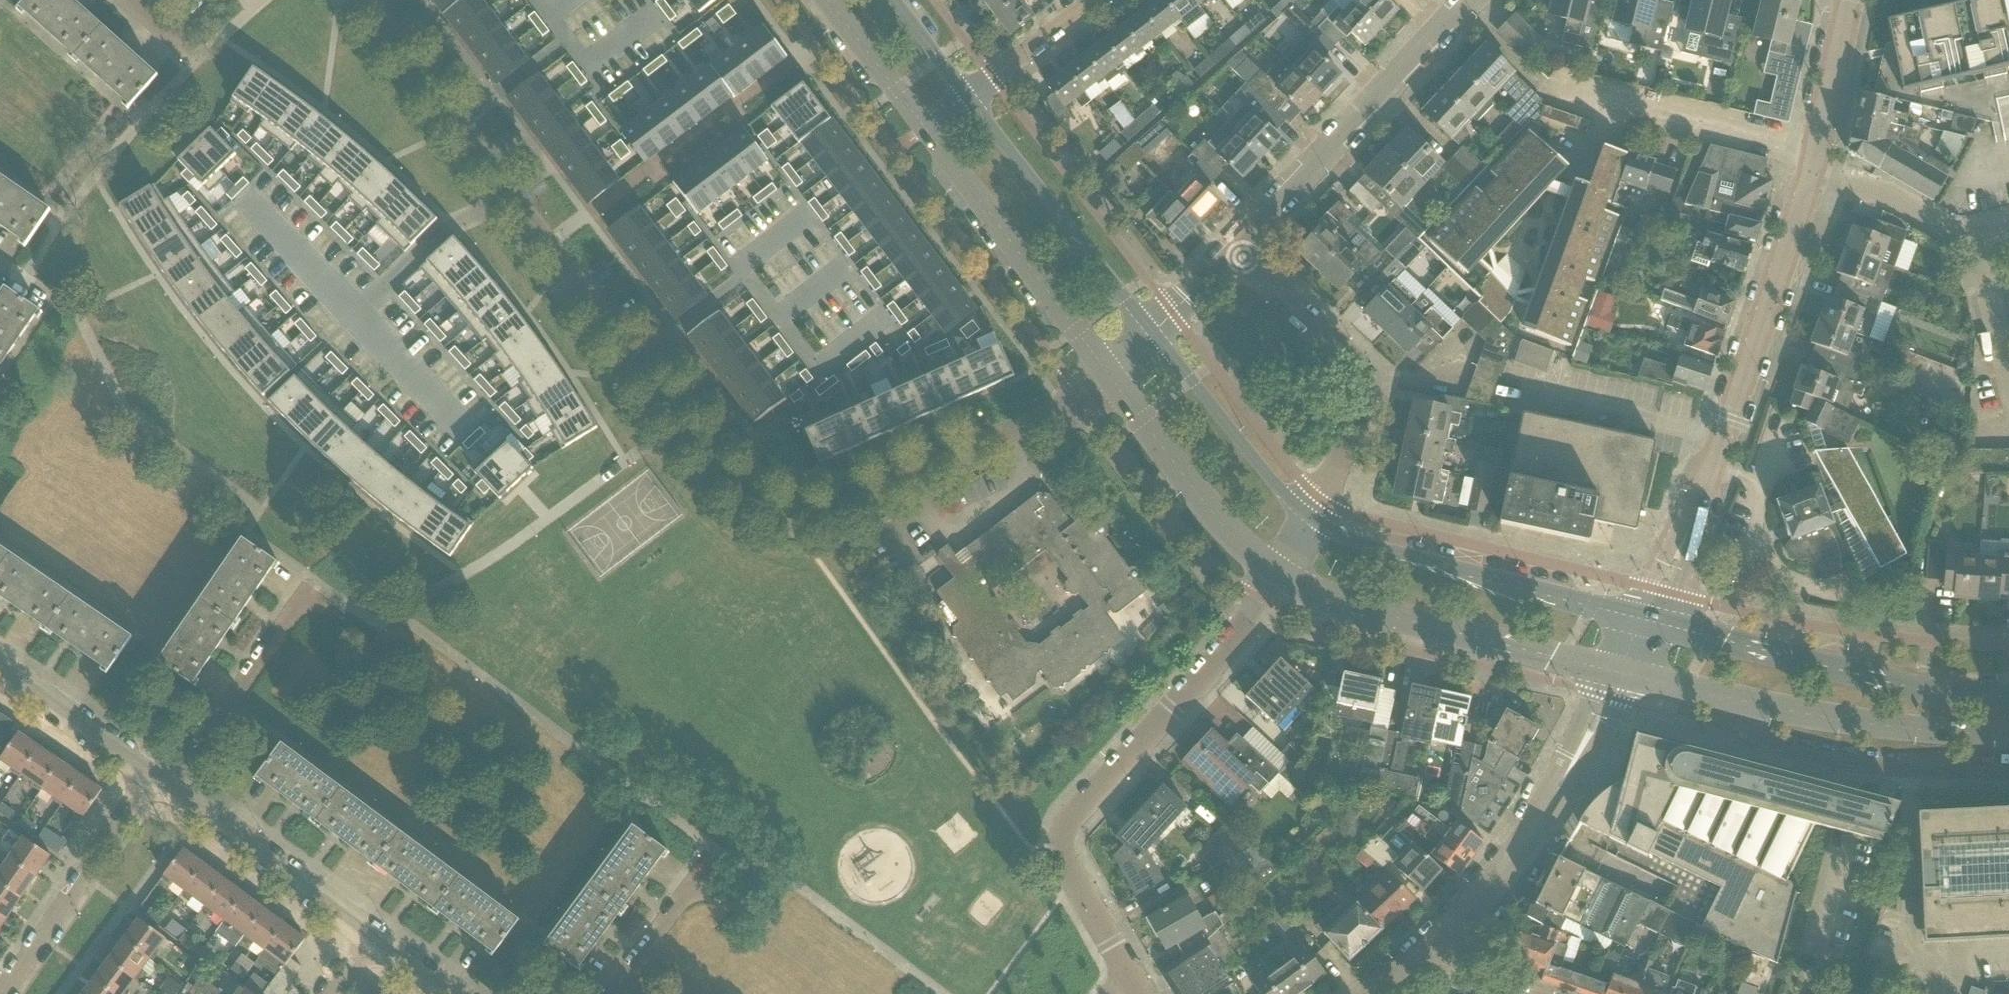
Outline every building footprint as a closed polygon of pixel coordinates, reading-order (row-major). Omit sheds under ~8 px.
[(73,59),(102,26),(75,2),(73,0),(27,0),(18,10),(18,11),(23,6),(77,54),(72,59),(73,59)] [(444,15),(445,15),(464,0),(432,0),(444,15)] [(445,15),(458,32),(487,10),(480,0),(464,0),(445,15)] [(655,3),(663,12),(669,7),(664,0),(658,0),(655,3)] [(699,13),(717,0),(689,0),(699,13)] [(995,15),(1015,0),(983,0),(995,15)] [(995,15),(1010,35),(1034,17),(1021,0),(1015,0),(995,15)] [(1143,10),(1144,12),(1161,34),(1180,20),(1165,0),(1159,0),(1155,3),(1154,2),(1143,10)] [(1180,20),(1187,29),(1206,15),(1199,6),(1195,0),(1165,0),(1180,20)] [(1285,0),(1282,0),(1270,11),(1277,18),(1290,6),(1285,0)] [(1294,5),(1302,12),(1309,4),(1304,0),(1298,0),(1294,5)] [(1355,2),(1382,28),(1399,10),(1389,0),(1357,0),(1355,2)] [(1590,50),(1602,2),(1600,2),(1600,3),(1589,1),(1589,0),(1553,0),(1550,15),(1567,19),(1561,43),(1590,50)] [(1662,52),(1674,3),(1672,2),(1671,9),(1653,4),(1654,0),(1620,0),(1615,22),(1634,26),(1629,44),(1662,52)] [(1731,65),(1737,38),(1720,34),(1728,2),(1729,0),(1694,0),(1693,2),(1692,8),(1688,21),(1686,30),(1681,53),(1698,57),(1731,65)] [(1792,106),(1809,36),(1799,33),(1801,23),(1793,21),(1798,2),(1788,0),(1763,0),(1754,37),(1771,41),(1766,64),(1779,67),(1771,101),(1792,106)] [(2008,96),(2008,0),(1981,0),(1887,20),(1891,42),(1885,44),(1873,94),(1942,111),(1954,113),(1952,122),(1950,129),(1973,135),(1977,119),(1992,122),(2001,124),(1995,99),(2008,96)] [(1321,13),(1311,23),(1335,46),(1345,36),(1347,38),(1352,33),(1366,46),(1382,28),(1355,2),(1334,25),(1328,19),(1321,13)] [(729,5),(722,10),(730,20),(736,15),(729,5)] [(1290,6),(1283,14),(1306,37),(1303,39),(1314,49),(1323,59),(1335,46),(1311,23),(1292,5),(1290,6)] [(1680,5),(1677,18),(1688,21),(1692,8),(1680,5)] [(669,7),(663,12),(670,22),(676,17),(669,7)] [(487,10),(458,32),(471,49),(500,27),(487,10)] [(722,10),(716,15),(723,25),(730,20),(722,10)] [(534,12),(528,17),(535,27),(542,22),(534,12)] [(1134,17),(1124,25),(1125,26),(1141,49),(1161,34),(1144,12),(1135,18),(1134,17)] [(1259,12),(1244,26),(1251,34),(1267,21),(1259,12)] [(1498,33),(1522,55),(1537,39),(1514,17),(1498,33)] [(542,22),(535,27),(543,37),(549,32),(542,22)] [(102,26),(73,59),(73,60),(77,55),(131,103),(126,108),(127,109),(157,76),(102,26)] [(763,26),(745,39),(769,71),(787,57),(763,26)] [(1115,32),(1105,40),(1123,63),(1134,54),(1137,58),(1144,52),(1141,49),(1125,26),(1116,33),(1115,32)] [(1244,26),(1226,41),(1233,50),(1251,34),(1244,26)] [(500,27),(471,49),(485,67),(514,45),(500,27)] [(697,29),(688,36),(692,43),(702,36),(697,29)] [(688,36),(678,44),(683,50),(692,43),(688,36)] [(745,39),(727,53),(751,85),(769,71),(745,39)] [(1303,39),(1284,58),(1287,61),(1323,95),(1332,86),(1331,83),(1340,74),(1325,60),(1323,59),(1314,49),(1303,39)] [(1096,46),(1086,54),(1101,75),(1102,76),(1103,78),(1105,80),(1107,83),(1126,68),(1123,63),(1105,40),(1104,40),(1105,41),(1098,47),(1096,46)] [(1226,41),(1208,57),(1215,66),(1233,50),(1226,41)] [(514,45),(485,67),(498,84),(527,62),(514,45)] [(1240,52),(1226,64),(1234,72),(1247,59),(1240,52)] [(727,53),(709,67),(731,95),(734,98),(751,85),(727,53)] [(1480,53),(1462,72),(1489,98),(1502,84),(1519,100),(1529,89),(1493,54),(1488,60),(1480,53)] [(1077,61),(1067,69),(1085,93),(1097,84),(1098,86),(1098,85),(1105,80),(1103,78),(1102,76),(1101,75),(1086,54),(1085,55),(1086,56),(1078,62),(1077,61)] [(662,56),(653,63),(658,70),(667,62),(662,56)] [(1215,66),(1208,57),(1192,71),(1200,79),(1215,66)] [(1261,72),(1249,84),(1257,92),(1275,109),(1283,101),(1284,101),(1287,98),(1303,112),(1312,103),(1314,104),(1323,95),(1287,61),(1269,80),(1261,72)] [(573,63),(566,68),(573,77),(580,72),(573,63)] [(653,63),(643,70),(648,77),(658,70),(653,63)] [(253,67),(230,102),(248,114),(250,110),(250,109),(270,79),(253,67)] [(709,67),(692,80),(714,109),(731,95),(709,67)] [(1085,93),(1067,69),(1066,69),(1067,71),(1059,77),(1058,76),(1047,84),(1054,94),(1045,101),(1059,120),(1070,112),(1066,107),(1074,101),(1081,110),(1091,102),(1085,93)] [(1177,71),(1166,81),(1169,86),(1173,90),(1178,97),(1193,85),(1187,78),(1177,71)] [(580,72),(573,77),(581,87),(587,82),(580,72)] [(1462,72),(1444,91),(1473,119),(1476,122),(1494,103),(1489,98),(1462,72)] [(537,76),(508,98),(522,116),(551,94),(537,76)] [(270,79),(250,109),(250,110),(257,114),(264,119),(265,120),(286,91),(270,79)] [(692,80),(674,93),(696,122),(714,109),(692,80)] [(628,82),(618,89),(623,96),(633,88),(628,82)] [(803,84),(771,108),(785,126),(817,102),(803,84)] [(1168,87),(1153,100),(1163,111),(1178,97),(1173,90),(1169,86),(1168,87)] [(618,89),(608,97),(613,103),(623,96),(618,89)] [(1519,100),(1506,114),(1519,126),(1526,119),(1539,123),(1541,118),(1545,106),(1540,103),(1542,101),(1536,95),(1533,93),(1532,92),(1529,89),(1519,100)] [(264,119),(259,127),(275,139),(303,102),(286,91),(265,120),(264,119)] [(1444,91),(1424,112),(1438,126),(1459,145),(1468,135),(1462,130),(1463,130),(1473,119),(1444,91)] [(1257,92),(1245,105),(1265,124),(1274,133),(1286,121),(1275,110),(1275,109),(1257,92)] [(1860,92),(1855,113),(1911,128),(1910,130),(1904,129),(1901,141),(1917,150),(1923,126),(1912,123),(1913,117),(1891,112),(1893,100),(1879,97),(1860,92)] [(674,93),(657,106),(679,135),(696,122),(674,93)] [(551,94),(522,116),(535,133),(564,111),(551,94)] [(1753,115),(1788,123),(1791,110),(1756,101),(1753,115)] [(303,102),(275,139),(291,151),(297,144),(296,143),(318,114),(303,102)] [(592,102),(585,107),(593,117),(599,112),(592,102)] [(817,102),(785,126),(799,144),(802,142),(801,141),(830,120),(817,102)] [(1245,105),(1227,124),(1261,157),(1279,138),(1245,105)] [(657,106),(640,119),(662,148),(679,135),(657,106)] [(1590,122),(1545,106),(1541,118),(1586,133),(1590,122)] [(1151,107),(1136,121),(1142,129),(1158,115),(1151,107)] [(564,111),(535,133),(549,151),(578,129),(564,111)] [(1942,111),(1941,119),(1952,122),(1954,113),(1942,111)] [(599,112),(593,117),(600,127),(607,122),(599,112)] [(1911,128),(1855,113),(1847,151),(1933,201),(1951,170),(1901,141),(1904,129),(1910,130),(1911,128)] [(318,114),(296,143),(297,144),(304,149),(310,154),(311,155),(334,126),(318,114)] [(640,119),(622,133),(631,144),(644,161),(662,148),(640,119)] [(830,120),(801,141),(802,142),(815,159),(844,138),(830,120)] [(1128,128),(1121,134),(1128,142),(1142,129),(1136,121),(1128,128)] [(1135,144),(1146,156),(1171,133),(1159,122),(1135,144)] [(1195,150),(1192,153),(1216,176),(1228,162),(1243,176),(1261,157),(1227,124),(1218,133),(1208,144),(1205,140),(1195,150)] [(310,154),(307,158),(323,170),(324,171),(327,168),(326,167),(349,139),(348,138),(336,128),(334,126),(311,155),(310,154)] [(221,128),(215,134),(224,143),(230,137),(221,128)] [(211,129),(194,145),(220,171),(220,170),(236,155),(224,143),(215,134),(211,129)] [(578,129),(549,151),(562,168),(591,147),(578,129)] [(744,129),(726,142),(750,174),(768,161),(744,129)] [(767,129),(758,137),(762,143),(772,136),(767,129)] [(1506,129),(1496,140),(1504,148),(1514,137),(1506,129)] [(243,130),(237,136),(246,145),(252,139),(243,130)] [(1396,138),(1385,150),(1421,185),(1442,163),(1407,130),(1398,140),(1396,138)] [(1943,131),(1934,151),(1955,160),(1965,137),(1943,131)] [(1477,189),(1429,241),(1456,266),(1463,273),(1517,215),(1520,212),(1564,164),(1557,157),(1530,132),(1491,174),(1501,184),(1487,198),(1477,189)] [(772,136),(762,143),(767,150),(777,142),(772,136)] [(844,138),(815,159),(828,177),(857,155),(844,138)] [(323,170),(318,176),(333,188),(338,183),(337,182),(340,179),(364,152),(349,139),(326,167),(327,168),(324,171),(323,170)] [(621,140),(611,148),(616,154),(626,147),(621,140)] [(1114,140),(1099,153),(1100,154),(1107,161),(1121,148),(1115,141),(1114,140)] [(726,142),(708,156),(732,187),(750,174),(726,142)] [(256,144),(251,150),(259,158),(265,152),(256,144)] [(1146,156),(1135,144),(1118,160),(1129,172),(1146,156)] [(194,145),(178,161),(187,169),(195,178),(210,194),(227,177),(220,170),(220,171),(194,145)] [(1707,210),(1707,212),(1760,225),(1761,223),(1763,212),(1765,213),(1771,189),(1761,186),(1767,159),(1710,145),(1690,190),(1684,205),(1707,210)] [(1544,278),(1524,330),(1534,334),(1569,347),(1585,302),(1572,297),(1580,278),(1592,282),(1617,216),(1604,211),(1607,203),(1610,204),(1627,154),(1619,151),(1619,152),(1614,150),(1603,146),(1594,171),(1589,185),(1579,182),(1575,192),(1585,195),(1582,203),(1572,200),(1545,273),(1544,278)] [(591,147),(562,168),(575,186),(604,164),(591,147)] [(626,147),(616,154),(621,161),(631,153),(626,147)] [(1463,148),(1453,158),(1474,179),(1485,168),(1463,148)] [(1380,204),(1406,229),(1416,238),(1418,239),(1429,228),(1403,203),(1421,185),(1385,150),(1374,161),(1376,162),(1365,174),(1367,175),(1359,183),(1380,204)] [(265,152),(259,158),(268,167),(274,161),(265,152)] [(340,179),(337,182),(338,183),(351,195),(352,196),(379,165),(364,152),(340,179)] [(1186,189),(1177,199),(1199,221),(1219,200),(1205,187),(1216,176),(1192,153),(1181,165),(1189,172),(1179,182),(1186,189)] [(1628,154),(1612,204),(1615,205),(1627,209),(1629,202),(1630,200),(1631,198),(1635,199),(1636,200),(1641,201),(1645,188),(1668,196),(1669,191),(1676,172),(1653,165),(1654,163),(1628,154)] [(857,155),(828,177),(841,194),(870,172),(857,155)] [(708,156),(691,169),(715,201),(732,187),(708,156)] [(1453,158),(1442,169),(1464,190),(1474,179),(1453,158)] [(604,164),(575,186),(589,204),(618,182),(604,164)] [(788,164),(782,169),(789,178),(796,173),(788,164)] [(351,195),(348,198),(364,213),(367,209),(366,208),(394,178),(380,165),(379,165),(352,196),(351,195)] [(187,169),(181,175),(189,184),(195,178),(187,169)] [(691,169),(673,183),(697,214),(715,201),(691,169)] [(283,170),(278,176),(286,185),(292,179),(283,170)] [(870,172),(841,194),(854,212),(883,190),(870,172)] [(796,173),(789,178),(796,188),(803,183),(796,173)] [(243,178),(235,186),(241,192),(249,184),(243,178)] [(394,178),(366,208),(367,209),(379,221),(380,221),(408,192),(394,178)] [(292,179),(286,185),(295,193),(301,188),(292,179)] [(27,241),(24,247),(25,248),(50,211),(49,210),(47,213),(0,180),(0,222),(27,241)] [(1371,213),(1380,204),(1359,183),(1358,182),(1348,192),(1371,213)] [(155,184),(119,206),(130,223),(165,201),(155,184)] [(772,184),(762,191),(767,198),(777,190),(772,184)] [(235,186),(226,195),(232,201),(241,192),(235,186)] [(1684,205),(1690,190),(1678,186),(1664,218),(1675,223),(1684,205)] [(883,190),(854,212),(868,229),(896,207),(883,190)] [(762,191),(753,198),(758,205),(767,198),(762,191)] [(188,192),(182,198),(190,207),(196,202),(188,192)] [(379,221),(376,224),(390,238),(423,206),(408,192),(380,221),(379,221)] [(1199,221),(1177,199),(1169,192),(1146,218),(1161,233),(1167,227),(1181,241),(1199,221)] [(310,197),(304,202),(313,211),(319,205),(310,197)] [(165,201),(130,223),(141,240),(180,215),(174,206),(169,198),(165,201)] [(814,198),(808,203),(815,213),(822,208),(814,198)] [(676,199),(666,206),(671,213),(681,205),(676,199)] [(1301,250),(1321,268),(1357,231),(1346,220),(1352,214),(1339,202),(1316,226),(1319,229),(1299,250),(1300,251),(1301,250)] [(319,205),(313,211),(321,220),(327,214),(319,205)] [(423,206),(390,238),(404,252),(437,220),(423,205),(423,206)] [(681,205),(671,213),(676,219),(686,212),(681,205)] [(201,207),(195,213),(203,222),(209,216),(201,207)] [(896,207),(868,229),(881,246),(910,224),(896,207)] [(822,208),(815,213),(822,223),(829,218),(822,208)] [(638,209),(609,231),(623,249),(652,227),(638,209)] [(737,210),(728,217),(733,224),(742,217),(737,210)] [(1760,225),(1707,212),(1704,220),(1726,226),(1723,234),(1754,242),(1760,225)] [(180,215),(141,240),(152,257),(190,231),(185,223),(180,215)] [(1680,215),(1678,222),(1687,225),(1689,217),(1680,215)] [(209,216),(203,222),(211,231),(218,226),(209,216)] [(728,217),(718,225),(723,231),(733,224),(728,217)] [(336,222),(330,228),(339,237),(345,231),(336,222)] [(694,222),(687,227),(695,237),(701,232),(694,222)] [(1853,226),(1845,249),(1880,262),(1885,251),(1900,252),(1907,231),(1885,223),(1880,235),(1853,226)] [(910,224),(881,246),(894,264),(923,242),(910,224)] [(1621,226),(1611,254),(1621,257),(1631,230),(1621,226)] [(652,227),(623,249),(636,266),(665,244),(652,227)] [(1406,229),(1385,251),(1394,260),(1416,238),(1406,229)] [(152,257),(163,273),(163,272),(201,246),(195,239),(190,231),(152,257)] [(345,231),(339,237),(348,246),(354,240),(345,231)] [(1357,231),(1321,268),(1340,287),(1339,288),(1340,289),(1364,264),(1369,269),(1383,256),(1357,231)] [(841,233),(834,238),(841,248),(848,243),(841,233)] [(1697,242),(1690,262),(1708,268),(1710,262),(1725,267),(1744,272),(1753,246),(1734,241),(1705,234),(1703,243),(1703,244),(1697,242)] [(226,235),(220,241),(228,250),(234,245),(226,235)] [(454,237),(420,268),(433,283),(467,252),(454,237)] [(1416,238),(1394,260),(1406,271),(1427,248),(1418,239),(1416,238)] [(201,246),(163,272),(175,288),(212,262),(221,255),(210,239),(201,246)] [(923,242),(894,264),(907,281),(936,259),(923,242)] [(848,243),(841,248),(849,257),(855,252),(848,243)] [(665,244),(636,266),(650,284),(679,262),(665,244)] [(234,245),(228,250),(236,259),(242,254),(234,245)] [(713,248),(706,253),(714,262),(720,257),(713,248)] [(363,249),(357,255),(366,263),(371,257),(363,249)] [(1863,283),(1859,294),(1881,303),(1888,283),(1876,275),(1880,262),(1845,249),(1836,273),(1863,283)] [(467,252),(433,283),(445,298),(480,267),(467,252)] [(371,257),(366,263),(374,272),(380,266),(371,257)] [(720,257),(714,262),(721,272),(728,267),(720,257)] [(936,259),(907,281),(920,298),(949,276),(936,259)] [(1406,271),(1394,260),(1362,294),(1372,304),(1394,281),(1403,271),(1404,272),(1406,271)] [(212,262),(175,288),(187,304),(223,277),(220,273),(212,262)] [(679,262),(650,284),(663,302),(692,280),(679,262)] [(251,263),(245,269),(253,278),(259,272),(251,263)] [(1607,263),(1601,280),(1614,284),(1617,277),(1620,268),(1607,263)] [(480,267),(445,298),(453,306),(458,312),(493,283),(480,267)] [(867,267),(860,273),(868,282),(874,277),(867,267)] [(259,272),(253,278),(261,287),(267,282),(259,272)] [(1662,275),(1658,287),(1663,289),(1670,292),(1675,280),(1662,275)] [(949,276),(920,298),(933,316),(962,294),(949,276)] [(223,277),(187,304),(199,320),(227,298),(228,299),(236,293),(223,277)] [(874,277),(868,282),(875,292),(882,287),(874,277)] [(692,280),(663,302),(676,319),(705,297),(692,280)] [(1365,312),(1386,332),(1415,301),(1394,281),(1372,304),(1365,311),(1366,311),(1365,312)] [(458,312),(447,321),(459,335),(470,326),(470,327),(506,298),(506,297),(494,283),(493,283),(458,312)] [(37,312),(41,314),(42,313),(5,288),(0,295),(0,367),(37,312)] [(227,298),(199,320),(211,336),(239,313),(246,306),(251,302),(240,289),(236,293),(228,299),(227,298)] [(1659,300),(1726,325),(1734,302),(1701,290),(1696,301),(1670,292),(1663,289),(1659,300)] [(276,291),(270,297),(278,306),(284,300),(276,291)] [(405,292),(399,297),(407,306),(413,301),(405,292)] [(962,294),(933,316),(947,333),(975,311),(962,294)] [(1828,296),(1819,320),(1855,333),(1868,338),(1881,303),(1859,294),(1855,306),(1832,298),(1828,296)] [(506,298),(470,327),(483,342),(486,339),(486,338),(518,313),(506,298)] [(284,300),(278,306),(286,315),(292,309),(284,300)] [(753,300),(746,305),(753,314),(760,309),(753,300)] [(413,301),(407,306),(415,315),(421,310),(413,301)] [(1415,301),(1386,332),(1407,352),(1408,351),(1409,352),(1410,350),(1431,328),(1442,339),(1453,328),(1431,307),(1423,316),(1412,306),(1416,301),(1415,301)] [(893,302),(887,307),(894,317),(901,312),(893,302)] [(1486,311),(1477,302),(1461,320),(1470,328),(1486,311)] [(239,313),(211,336),(223,351),(258,321),(252,314),(246,306),(239,313)] [(1592,308),(1586,326),(1604,332),(1610,314),(1592,308)] [(760,309),(753,314),(761,324),(767,319),(760,309)] [(1470,328),(1478,336),(1494,318),(1486,311),(1470,328)] [(719,312),(687,336),(700,354),(732,330),(719,312)] [(901,312),(894,317),(901,327),(908,321),(901,312)] [(518,313),(486,338),(486,339),(497,353),(497,354),(530,329),(518,313)] [(1683,346),(1696,350),(1715,357),(1724,332),(1671,314),(1666,326),(1687,333),(1683,346)] [(1478,336),(1486,342),(1486,343),(1502,325),(1494,318),(1478,336)] [(300,319),(294,324),(302,333),(309,328),(300,319)] [(430,319),(424,325),(432,334),(438,328),(430,319)] [(1837,353),(1834,364),(1856,372),(1863,353),(1850,345),(1855,333),(1819,320),(1811,343),(1837,353)] [(258,321),(223,351),(236,366),(271,336),(258,321)] [(972,321),(966,326),(973,336),(980,331),(972,321)] [(1484,348),(1483,349),(1506,357),(1506,356),(1513,336),(1502,325),(1486,343),(1486,342),(1484,348)] [(966,326),(960,331),(967,341),(973,336),(966,326)] [(309,328),(302,333),(310,343),(317,337),(309,328)] [(438,328),(432,334),(440,343),(446,337),(438,328)] [(1442,339),(1431,328),(1410,350),(1425,357),(1442,339)] [(497,353),(493,356),(505,373),(513,367),(513,366),(542,345),(530,329),(497,354),(497,353)] [(914,329),(907,334),(914,344),(921,339),(914,329)] [(732,330),(700,354),(714,371),(746,347),(732,330)] [(779,334),(772,339),(780,349),(786,344),(779,334)] [(271,336),(236,366),(250,381),(284,351),(277,343),(271,336)] [(1522,339),(1514,361),(1545,373),(1554,351),(1522,339)] [(946,340),(935,344),(939,352),(950,347),(946,340)] [(1573,358),(1572,360),(1586,365),(1593,347),(1579,342),(1573,358)] [(876,343),(869,349),(877,358),(883,353),(876,343)] [(906,343),(896,351),(901,357),(911,350),(906,343)] [(999,343),(981,351),(996,385),(1014,377),(999,343)] [(786,344),(780,349),(787,359),(794,353),(786,344)] [(935,344),(924,349),(928,357),(939,352),(935,344)] [(542,345),(513,366),(513,367),(523,381),(524,382),(554,361),(542,345)] [(455,347),(449,353),(457,362),(463,356),(455,347)] [(746,347),(714,371),(727,389),(759,365),(746,347)] [(1483,349),(1480,358),(1502,366),(1506,357),(1483,349)] [(250,381),(249,382),(263,396),(297,365),(284,351),(250,381)] [(866,351),(856,359),(861,365),(871,358),(866,351)] [(981,351),(964,359),(979,393),(996,385),(981,351)] [(331,352),(325,358),(334,367),(340,361),(331,352)] [(463,356),(457,362),(465,371),(471,365),(463,356)] [(1958,356),(1956,370),(1970,372),(1972,358),(1958,356)] [(1712,367),(1693,361),(1680,357),(1675,370),(1644,360),(1638,377),(1650,381),(1651,379),(1673,383),(1673,382),(1683,386),(1683,384),(1704,390),(1712,367)] [(1480,358),(1476,368),(1499,376),(1502,366),(1480,358)] [(856,359),(846,366),(851,373),(861,365),(856,359)] [(964,359),(946,367),(961,401),(979,393),(964,359)] [(340,361),(334,367),(342,376),(348,370),(340,361)] [(523,381),(519,384),(530,400),(564,377),(565,377),(554,361),(524,382),(523,381)] [(1795,391),(1790,405),(1808,411),(1814,398),(1846,414),(1854,393),(1861,396),(1868,377),(1856,373),(1856,372),(1834,364),(1829,376),(1807,368),(1802,366),(1793,391),(1795,391)] [(759,365),(727,389),(741,407),(772,383),(759,365)] [(946,367),(928,375),(943,408),(961,401),(946,367)] [(1476,368),(1472,379),(1495,387),(1499,376),(1476,368)] [(302,370),(268,402),(283,417),(283,416),(316,385),(302,370)] [(806,370),(799,375),(807,384),(813,379),(806,370)] [(480,375),(474,380),(482,390),(488,384),(480,375)] [(928,375),(911,383),(926,416),(943,408),(928,375)] [(834,376),(824,383),(829,390),(839,382),(834,376)] [(530,400),(526,402),(538,420),(546,415),(545,414),(575,394),(564,377),(530,400)] [(357,379),(351,384),(360,393),(366,387),(357,379)] [(1491,398),(1495,387),(1472,379),(1469,389),(1491,398)] [(772,383),(741,407),(754,424),(786,400),(772,383)] [(824,383),(814,390),(820,397),(829,390),(824,383)] [(911,383),(893,391),(908,424),(926,416),(911,383)] [(488,384),(482,390),(490,398),(496,393),(488,384)] [(316,385),(283,416),(297,431),(329,398),(316,385)] [(366,387),(360,393),(368,402),(374,396),(366,387)] [(1474,402),(1488,405),(1491,398),(1469,389),(1465,400),(1474,402)] [(799,390),(789,397),(794,404),(804,397),(799,390)] [(893,391),(875,399),(890,432),(908,424),(893,391)] [(575,394),(545,414),(546,415),(555,429),(555,430),(586,411),(575,394)] [(1409,431),(1448,439),(1451,425),(1458,427),(1460,418),(1471,420),(1474,402),(1465,400),(1444,396),(1442,408),(1415,402),(1412,416),(1410,415),(1407,430),(1409,431)] [(329,398),(297,431),(311,445),(343,411),(329,398)] [(1808,411),(1803,421),(1821,429),(1847,442),(1858,420),(1846,414),(1814,398),(1808,411)] [(875,399),(858,407),(873,440),(890,432),(875,399)] [(505,403),(499,408),(507,417),(513,412),(505,403)] [(383,405),(377,411),(386,419),(392,413),(383,405)] [(858,407),(840,415),(855,448),(873,440),(858,407)] [(311,445),(325,458),(350,431),(351,432),(358,425),(343,411),(311,445)] [(555,429),(551,432),(562,450),(597,428),(587,411),(586,411),(555,430),(555,429)] [(513,412),(507,417),(515,426),(521,421),(513,412)] [(1500,522),(1499,523),(1587,542),(1587,541),(1588,541),(1593,521),(1635,530),(1635,528),(1636,529),(1655,442),(1654,442),(1654,441),(1523,412),(1523,413),(1522,413),(1499,521),(1500,522)] [(392,413),(386,419),(395,428),(400,422),(392,413)] [(840,415),(822,423),(837,456),(855,448),(840,415)] [(822,423),(804,431),(819,464),(837,456),(822,423)] [(526,426),(520,431),(528,440),(534,435),(526,426)] [(480,428),(471,436),(477,442),(486,434),(480,428)] [(350,431),(325,458),(340,471),(364,444),(351,432),(350,431)] [(1405,449),(1403,462),(1441,470),(1444,454),(1452,456),(1456,441),(1448,439),(1409,431),(1408,434),(1413,435),(1410,450),(1405,449)] [(410,432),(404,437),(413,446),(419,440),(410,432)] [(471,436),(462,444),(468,450),(477,442),(471,436)] [(505,439),(488,454),(516,484),(532,469),(533,469),(528,463),(519,454),(505,439)] [(419,440),(413,446),(421,455),(427,449),(419,440)] [(364,444),(340,471),(355,484),(379,457),(364,444)] [(525,449),(519,454),(528,463),(534,457),(525,449)] [(1778,503),(1792,540),(1786,546),(1786,550),(1789,558),(1801,560),(1815,555),(1822,575),(1852,564),(1846,547),(1841,549),(1830,519),(1848,512),(1880,570),(1907,554),(1847,449),(1813,451),(1842,503),(1826,509),(1818,488),(1778,503)] [(488,454),(471,470),(482,481),(490,490),(500,500),(500,499),(516,484),(488,454)] [(379,457),(355,484),(371,497),(394,469),(379,457)] [(437,458),(431,464),(439,473),(445,467),(437,458)] [(1399,480),(1396,494),(1442,504),(1445,491),(1446,488),(1449,472),(1441,470),(1440,470),(1403,462),(1402,466),(1400,465),(1397,480),(1399,480)] [(1476,478),(1469,509),(1482,512),(1489,481),(1493,467),(1479,464),(1476,478)] [(445,467),(439,473),(448,481),(454,475),(445,467)] [(394,469),(371,497),(386,510),(409,481),(394,469)] [(458,480),(452,486),(461,494),(467,489),(458,480)] [(386,510),(401,522),(401,521),(424,493),(423,492),(409,481),(386,510)] [(482,481),(476,486),(484,495),(490,490),(482,481)] [(424,493),(401,521),(417,533),(442,500),(426,488),(423,492),(424,493)] [(991,684),(997,685),(1001,682),(1008,691),(1006,693),(1013,702),(1035,685),(1036,674),(1040,671),(1053,689),(1058,689),(1063,689),(1064,685),(1065,683),(1066,679),(1062,674),(1072,667),(1075,671),(1080,672),(1081,671),(1086,672),(1086,668),(1088,667),(1088,662),(1085,657),(1094,650),(1097,654),(1102,655),(1104,654),(1108,655),(1109,650),(1110,649),(1110,645),(1107,640),(1117,633),(1118,635),(1120,634),(1103,612),(1108,608),(1112,614),(1116,615),(1146,592),(1138,582),(1141,580),(1142,574),(1138,569),(1131,568),(1129,569),(1105,538),(1107,536),(1108,529),(1104,524),(1098,523),(1095,525),(1087,514),(1069,528),(1062,519),(1065,516),(1049,495),(1039,493),(964,550),(971,558),(962,565),(952,552),(946,556),(942,550),(939,552),(938,559),(954,580),(936,593),(959,623),(953,628),(952,632),(953,634),(953,638),(957,639),(958,640),(962,641),(967,637),(974,646),(970,650),(969,655),(970,656),(970,660),(974,661),(975,662),(979,663),(984,659),(991,669),(987,672),(986,677),(987,678),(986,682),(990,683),(991,684)] [(442,500),(417,533),(434,545),(457,512),(442,500)] [(434,545),(434,546),(450,557),(474,523),(457,512),(434,545)] [(245,542),(203,602),(238,626),(238,625),(232,622),(274,562),(279,566),(280,565),(243,539),(242,540),(245,542)] [(1954,597),(1976,599),(1978,558),(1959,557),(1959,550),(1941,549),(1942,543),(1928,542),(1926,573),(1945,575),(1944,589),(1955,590),(1954,597)] [(10,555),(0,548),(0,569),(10,555)] [(2000,552),(1999,559),(1978,558),(1976,599),(1997,600),(1997,593),(2008,594),(2008,579),(2008,553),(2000,552)] [(47,629),(45,632),(70,596),(10,555),(0,569),(0,597),(47,629)] [(45,632),(46,633),(48,630),(108,670),(106,674),(107,674),(132,638),(70,596),(45,632)] [(238,626),(203,602),(162,663),(160,661),(159,662),(196,687),(196,686),(191,682),(232,623),(237,626),(238,626)] [(1163,603),(1156,609),(1164,619),(1171,613),(1163,603)] [(1246,697),(1273,722),(1282,731),(1317,693),(1298,676),(1300,673),(1296,669),(1294,672),(1280,659),(1246,697)] [(1336,705),(1334,713),(1352,717),(1373,722),(1379,692),(1381,693),(1383,688),(1380,687),(1381,682),(1343,674),(1339,689),(1336,705)] [(1375,789),(1374,790),(1417,803),(1421,781),(1401,776),(1408,745),(1413,747),(1414,740),(1431,743),(1432,736),(1441,694),(1442,692),(1437,691),(1412,685),(1406,711),(1404,719),(1404,720),(1401,735),(1387,731),(1375,789)] [(1467,784),(1472,758),(1475,745),(1459,741),(1462,728),(1464,727),(1466,720),(1462,716),(1463,711),(1465,711),(1467,699),(1441,694),(1432,736),(1447,740),(1446,744),(1456,747),(1442,810),(1459,819),(1460,814),(1467,784)] [(1395,702),(1391,723),(1395,724),(1399,703),(1395,702)] [(1491,744),(1488,759),(1511,772),(1518,760),(1526,745),(1529,746),(1539,728),(1506,709),(1495,730),(1498,732),(1491,744)] [(0,759),(18,733),(12,729),(14,727),(0,717),(0,759)] [(1366,747),(1369,733),(1346,728),(1343,742),(1366,747)] [(1359,757),(1354,778),(1359,779),(1358,783),(1361,785),(1362,784),(1375,789),(1387,731),(1371,728),(1369,733),(1366,747),(1371,748),(1369,758),(1364,757),(1364,758),(1359,757)] [(10,771),(19,777),(21,773),(39,747),(18,733),(0,759),(12,767),(10,771)] [(1289,760),(1279,772),(1241,739),(1235,734),(1225,745),(1211,733),(1196,750),(1194,748),(1187,756),(1188,758),(1185,761),(1212,784),(1210,786),(1230,803),(1247,783),(1260,794),(1262,792),(1278,774),(1297,790),(1302,795),(1314,781),(1298,767),(1307,756),(1290,741),(1280,752),(1289,760)] [(1740,946),(1752,952),(1777,964),(1777,963),(1798,886),(1787,881),(1815,824),(1881,842),(1881,841),(1882,839),(1899,803),(1839,787),(1807,779),(1786,769),(1784,772),(1636,734),(1620,793),(1607,790),(1598,796),(1593,802),(1587,809),(1582,816),(1578,823),(1598,832),(1599,830),(1609,834),(1608,837),(1647,856),(1649,853),(1721,888),(1701,927),(1722,938),(1740,946)] [(314,824),(314,825),(339,791),(281,748),(283,745),(282,745),(255,780),(256,781),(260,776),(318,819),(314,824)] [(39,747),(21,773),(33,782),(31,785),(40,791),(42,788),(60,761),(39,747)] [(1472,758),(1467,784),(1494,800),(1511,772),(1488,759),(1485,765),(1472,758)] [(60,761),(42,788),(54,796),(51,799),(60,806),(63,802),(81,776),(60,761)] [(81,776),(63,802),(75,810),(72,814),(82,820),(102,790),(81,776)] [(1467,784),(1460,814),(1477,825),(1489,807),(1492,803),(1494,800),(1467,784)] [(1187,807),(1177,799),(1162,785),(1162,786),(1162,787),(1141,810),(1140,809),(1131,819),(1132,820),(1117,837),(1116,836),(1115,837),(1125,846),(1115,857),(1136,895),(1163,880),(1150,856),(1148,857),(1145,852),(1185,807),(1186,808),(1187,807)] [(373,868),(373,869),(398,835),(339,791),(314,825),(315,825),(319,819),(377,863),(373,868)] [(10,820),(11,819),(15,812),(2,803),(0,806),(0,814),(10,820)] [(1924,941),(2008,937),(2008,807),(1917,812),(1923,918),(1924,941)] [(1420,808),(1413,816),(1427,827),(1427,826),(1437,833),(1471,859),(1484,843),(1457,822),(1450,831),(1420,808)] [(1427,827),(1413,816),(1408,823),(1438,846),(1431,854),(1458,876),(1471,859),(1437,833),(1427,826),(1427,827)] [(22,817),(16,825),(30,835),(31,833),(36,826),(23,818),(22,817)] [(1227,823),(1201,852),(1212,870),(1226,862),(1253,846),(1227,823)] [(635,829),(592,888),(625,913),(625,912),(620,909),(663,850),(668,854),(669,853),(633,826),(633,827),(635,829)] [(46,828),(38,840),(39,840),(40,842),(53,850),(54,851),(58,854),(58,853),(59,852),(60,851),(66,841),(46,828)] [(1361,848),(1369,856),(1384,869),(1391,862),(1422,890),(1441,870),(1395,828),(1383,840),(1375,833),(1361,848)] [(432,912),(433,913),(457,879),(398,835),(373,869),(374,869),(378,864),(436,907),(432,912)] [(23,837),(9,858),(36,877),(50,856),(23,837)] [(1253,846),(1226,862),(1248,901),(1280,872),(1253,846)] [(173,882),(184,890),(203,864),(184,849),(162,879),(171,886),(173,882)] [(1298,851),(1289,865),(1314,880),(1322,867),(1298,851)] [(1530,905),(1526,916),(1542,925),(1559,932),(1565,935),(1606,950),(1619,955),(1620,955),(1624,948),(1637,924),(1649,902),(1576,866),(1559,858),(1558,857),(1535,904),(1536,904),(1535,906),(1530,905)] [(0,871),(0,883),(22,897),(36,877),(9,858),(0,871)] [(194,897),(205,905),(224,879),(203,864),(184,890),(185,890),(182,894),(191,901),(194,897)] [(1359,902),(1356,905),(1381,931),(1414,900),(1389,874),(1359,902)] [(214,912),(225,920),(244,895),(224,879),(205,905),(205,906),(202,909),(212,916),(214,912)] [(457,879),(433,913),(437,908),(495,951),(491,956),(492,957),(519,921),(518,921),(516,923),(457,879)] [(7,918),(22,897),(0,883),(0,913),(7,918)] [(1328,915),(1314,928),(1324,935),(1334,945),(1347,960),(1349,961),(1381,931),(1356,905),(1359,902),(1328,883),(1322,894),(1330,900),(1321,908),(1328,915)] [(625,913),(592,888),(548,947),(545,944),(544,946),(580,972),(581,971),(576,967),(619,910),(624,914),(625,913)] [(225,920),(216,933),(235,947),(242,939),(264,909),(244,895),(225,920)] [(1176,941),(1184,955),(1208,939),(1223,925),(1215,913),(1199,921),(1187,898),(1167,909),(1166,908),(1162,911),(1162,912),(1151,919),(1166,947),(1176,941)] [(1649,902),(1637,924),(1658,934),(1670,912),(1649,902)] [(1280,905),(1269,915),(1278,926),(1290,915),(1280,905)] [(164,917),(151,908),(145,916),(158,925),(164,917)] [(254,942),(265,950),(284,925),(264,909),(242,939),(251,946),(254,942)] [(1670,912),(1658,934),(1660,935),(1684,947),(1690,934),(1695,925),(1672,913),(1670,912)] [(139,919),(123,940),(150,959),(153,961),(160,952),(156,950),(165,938),(139,919)] [(174,919),(166,929),(180,939),(187,929),(174,919)] [(263,954),(258,961),(259,964),(274,975),(278,976),(283,969),(283,970),(291,960),(305,940),(284,925),(265,950),(265,951),(263,954)] [(1511,962),(1544,974),(1541,981),(1577,993),(1606,993),(1613,974),(1612,974),(1619,955),(1606,950),(1595,981),(1570,972),(1573,965),(1559,960),(1565,945),(1561,944),(1565,935),(1559,932),(1542,925),(1538,937),(1522,931),(1520,936),(1517,937),(1514,944),(1516,948),(1511,962)] [(1695,925),(1690,934),(1718,948),(1722,938),(1701,927),(1695,925)] [(188,944),(186,947),(197,954),(198,953),(203,947),(192,939),(190,942),(188,944)] [(123,940),(108,960),(135,979),(138,981),(145,972),(142,969),(150,959),(123,940)] [(1161,970),(1177,993),(1203,993),(1204,993),(1227,978),(1217,962),(1220,960),(1207,940),(1184,955),(1161,970)] [(209,942),(200,955),(207,960),(217,947),(209,942)] [(1280,969),(1299,993),(1303,993),(1313,987),(1311,985),(1314,984),(1313,983),(1322,976),(1325,974),(1319,965),(1313,957),(1311,959),(1301,945),(1289,954),(1293,959),(1280,969)] [(1740,946),(1733,961),(1747,967),(1752,952),(1740,946)] [(1759,986),(1768,960),(1752,952),(1747,967),(1737,993),(1756,993),(1759,986)] [(1651,971),(1654,962),(1647,960),(1642,958),(1637,972),(1643,974),(1645,969),(1651,971)] [(94,980),(113,993),(129,993),(130,993),(127,990),(135,979),(108,960),(94,980)] [(302,968),(302,967),(301,968),(291,960),(283,970),(283,969),(278,976),(276,979),(265,993),(283,993),(302,968)] [(250,971),(236,961),(231,968),(245,979),(250,971)] [(199,964),(190,977),(197,982),(207,969),(199,964)] [(1251,982),(1261,993),(1299,993),(1280,969),(1267,979),(1263,973),(1251,982)] [(1639,984),(1645,986),(1651,971),(1645,969),(1643,974),(1637,972),(1634,982),(1613,974),(1606,993),(1635,993),(1639,984)] [(1635,993),(1669,993),(1670,993),(1668,993),(1662,991),(1667,977),(1651,971),(1645,986),(1639,984),(1635,993)] [(245,987),(247,989),(254,993),(263,993),(269,985),(254,974),(245,987)] [(161,991),(164,993),(177,993),(183,987),(171,978),(161,991)] [(194,988),(203,993),(204,993),(207,991),(209,988),(211,985),(201,978),(197,984),(194,988)] [(1676,979),(1673,987),(1670,986),(1668,993),(1670,993),(1669,993),(1693,993),(1695,988),(1696,986),(1676,979)] [(83,993),(113,993),(94,980),(83,993)] [(204,993),(220,993),(222,992),(221,991),(211,985),(209,988),(207,991),(204,993)]
